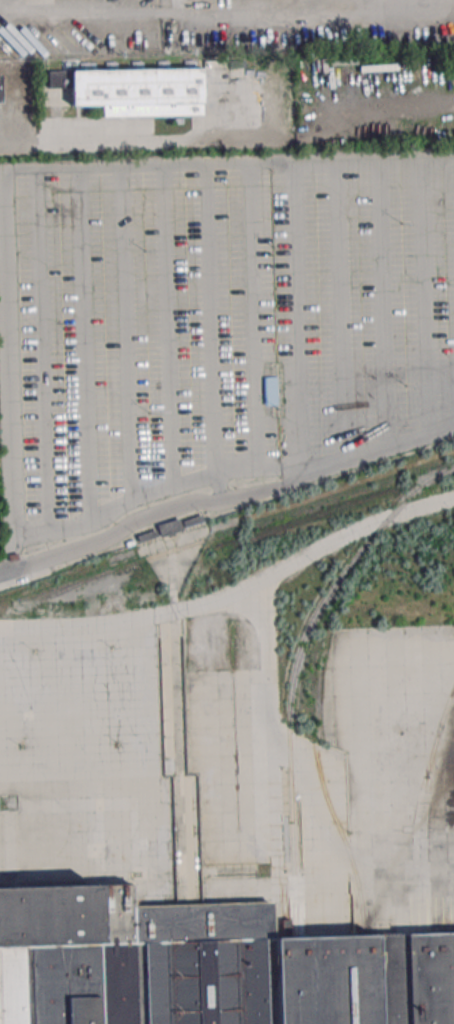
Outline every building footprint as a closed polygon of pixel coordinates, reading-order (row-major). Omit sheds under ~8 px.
[(47,89),(69,89),(69,106),(101,106),(101,116),(202,115),(201,69),(47,70),(47,89)] [(277,405),(277,377),(264,377),(264,405),(277,405)] [(363,935),(453,933),(453,1023),(0,1023),(0,888),(131,884),(132,906),(270,902),(271,938),(295,937),(363,935)]
